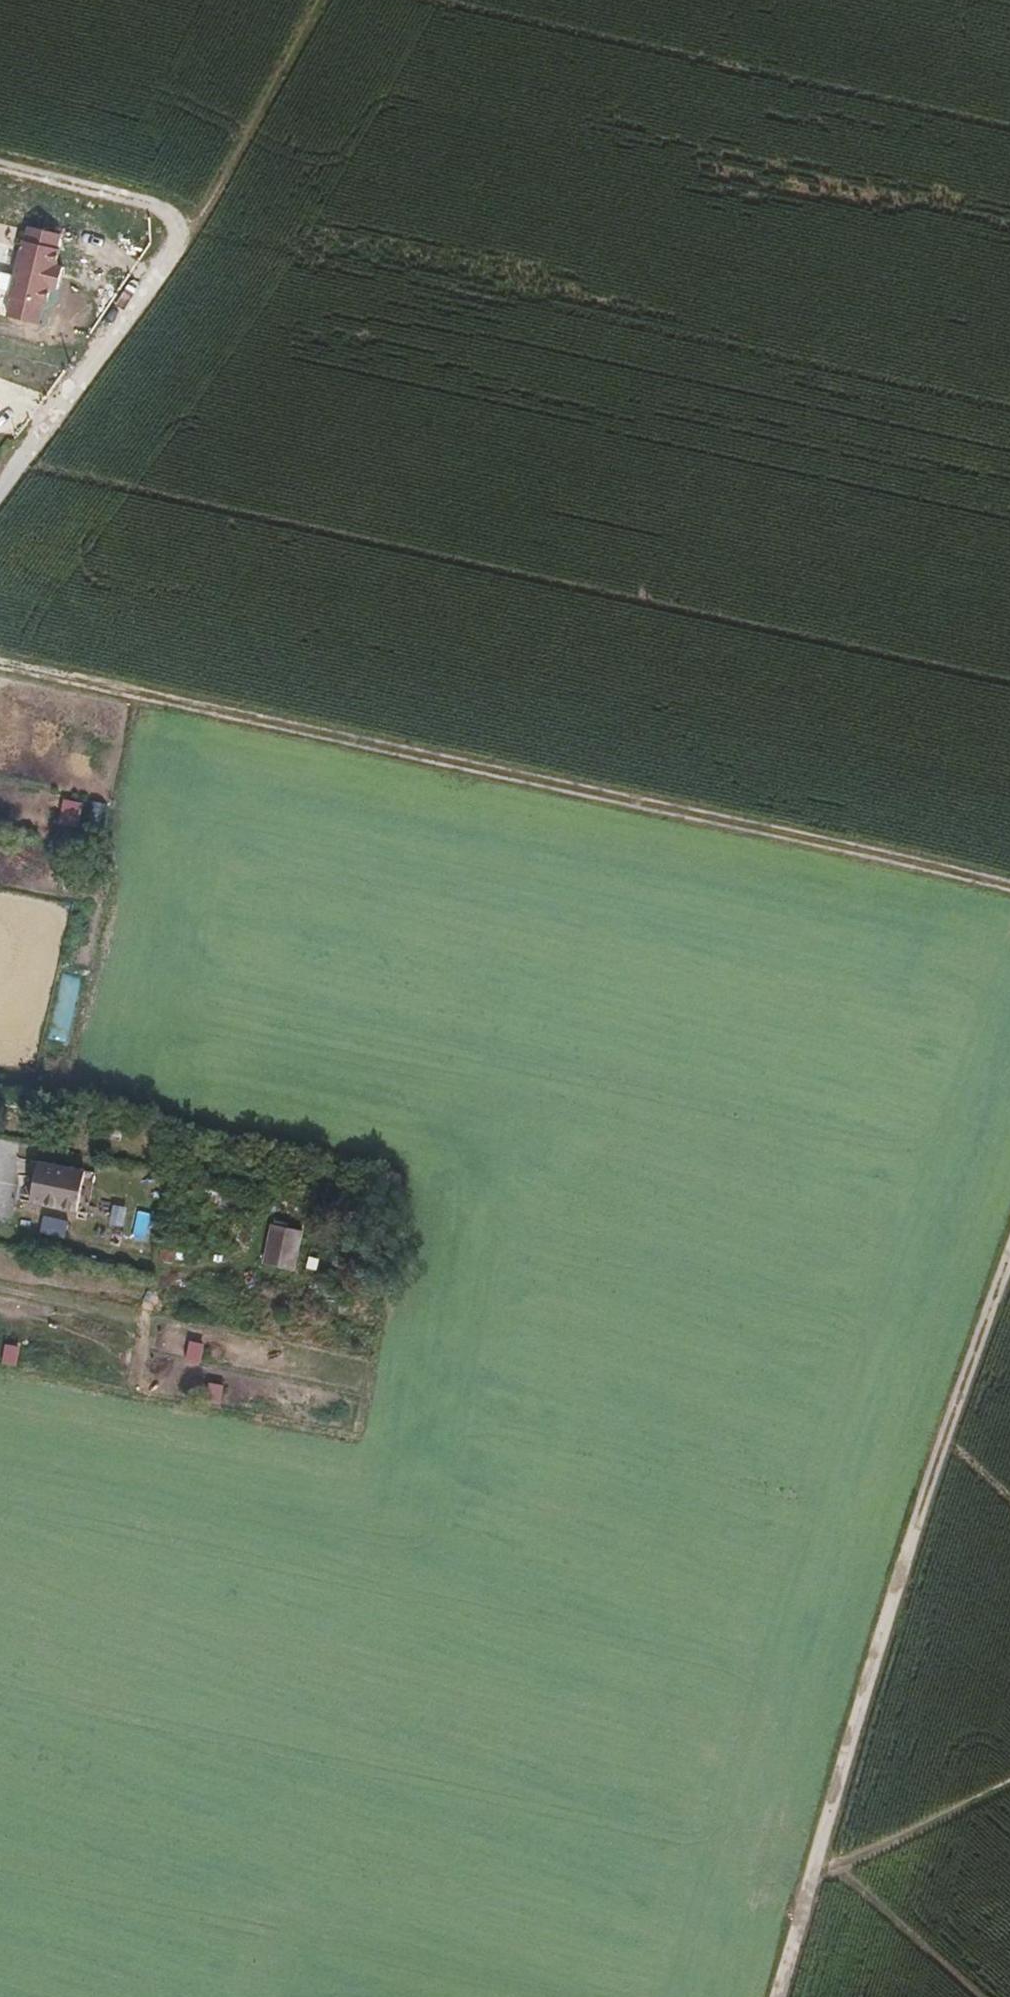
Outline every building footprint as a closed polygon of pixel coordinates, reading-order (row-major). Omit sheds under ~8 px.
[(84,1173),(45,1165),(44,1170),(83,1179),(84,1173)] [(83,1179),(44,1170),(41,1183),(80,1191),(83,1179)] [(76,1211),(80,1191),(41,1183),(37,1203),(76,1211)] [(267,1224),(265,1263),(300,1264),(302,1225),(267,1224)]
